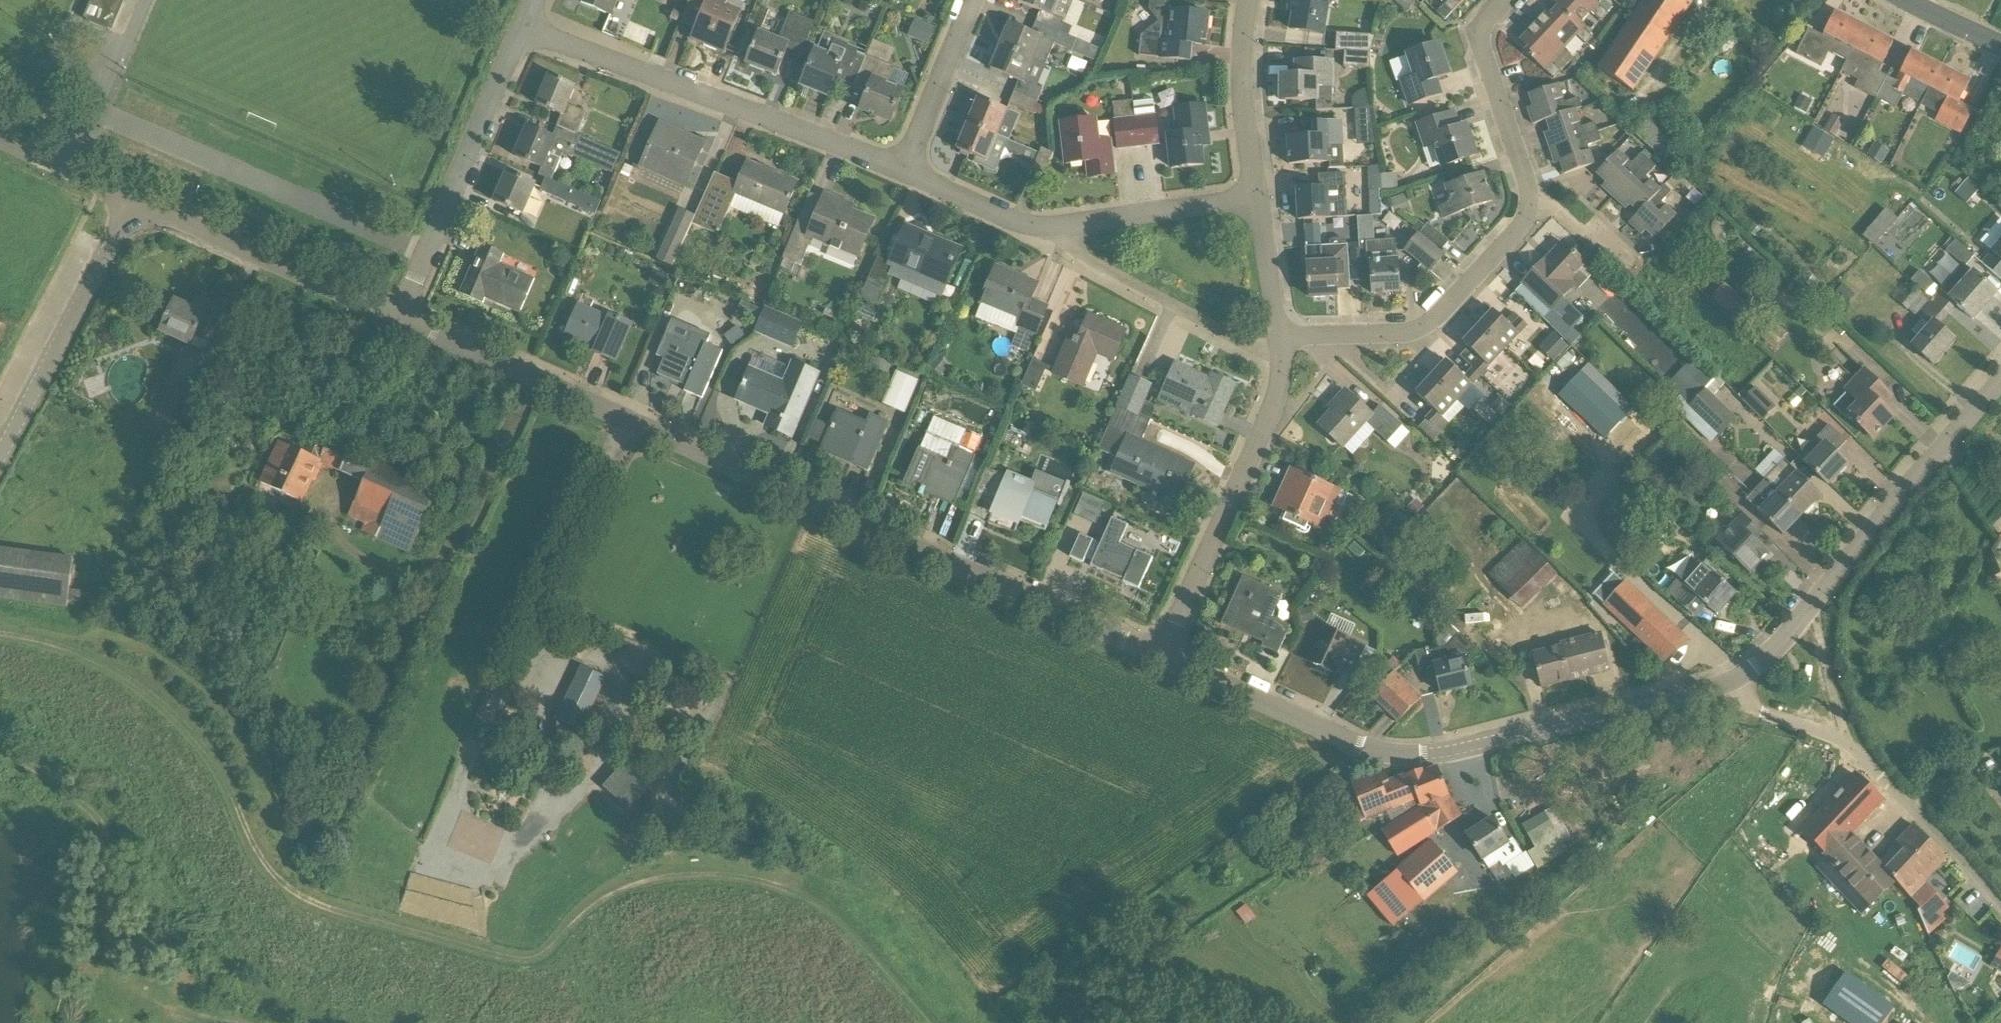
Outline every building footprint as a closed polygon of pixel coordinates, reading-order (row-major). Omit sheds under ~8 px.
[(109,30),(122,0),(97,0),(88,21),(109,30)] [(581,3),(611,16),(618,0),(583,0),(581,3)] [(732,36),(742,11),(727,4),(729,0),(690,0),(681,22),(684,23),(687,15),(702,21),(693,41),(724,54),(732,36)] [(1068,0),(1020,0),(1019,3),(1041,12),(1036,23),(1059,32),(1063,20),(1061,19),(1068,0)] [(1172,11),(1167,2),(1155,0),(1151,0),(1150,10),(1159,22),(1141,35),(1139,56),(1187,61),(1187,60),(1179,59),(1181,43),(1206,46),(1210,15),(1172,11)] [(1290,6),(1296,6),(1292,30),(1323,35),(1328,5),(1331,6),(1332,0),(1291,0),(1290,6)] [(1403,8),(1411,0),(1393,0),(1403,8)] [(1438,14),(1445,21),(1452,13),(1465,0),(1451,0),(1438,14)] [(1558,7),(1580,26),(1592,12),(1601,20),(1608,14),(1599,6),(1600,5),(1599,4),(1595,0),(1552,0),(1558,7)] [(1644,75),(1692,5),(1685,0),(1645,0),(1599,69),(1633,92),(1644,75)] [(1608,14),(1613,8),(1605,0),(1603,0),(1599,4),(1600,5),(1599,6),(1608,14)] [(1564,49),(1576,36),(1586,45),(1593,37),(1580,26),(1558,7),(1550,16),(1547,13),(1537,24),(1564,49)] [(791,41),(804,47),(815,22),(791,12),(780,39),(761,31),(747,63),(777,76),(791,41)] [(1842,70),(1865,29),(1835,13),(1823,36),(1809,29),(1796,55),(1822,68),(1830,52),(1845,60),(1840,70),(1842,70)] [(1058,32),(1059,32),(1036,23),(1032,33),(1010,24),(1000,47),(1032,60),(1033,57),(1047,63),(1056,43),(1070,48),(1074,38),(1058,32)] [(925,24),(919,40),(929,45),(936,28),(925,24)] [(1552,63),(1564,49),(1537,24),(1521,41),(1529,49),(1526,53),(1554,79),(1562,71),(1552,63)] [(1876,99),(1888,77),(1878,72),(1893,43),(1865,29),(1842,70),(1861,80),(1857,89),(1876,99)] [(1385,35),(1386,32),(1385,32),(1378,30),(1375,39),(1382,41),(1383,42),(1383,41),(1385,35)] [(843,86),(844,83),(854,87),(861,70),(868,55),(859,52),(860,49),(849,45),(850,42),(824,31),(810,65),(805,63),(805,64),(810,66),(802,86),(829,97),(835,82),(843,86)] [(1345,52),(1369,53),(1369,51),(1373,36),(1337,33),(1336,50),(1345,51),(1345,52)] [(1594,50),(1600,44),(1594,38),(1588,44),(1594,50)] [(861,70),(854,87),(854,89),(855,89),(857,83),(870,88),(861,110),(891,122),(904,91),(888,84),(895,68),(889,66),(895,50),(873,41),(868,55),(861,70)] [(1409,106),(1442,94),(1442,92),(1436,94),(1432,81),(1449,75),(1439,44),(1406,56),(1412,75),(1400,79),(1409,106)] [(1023,81),(1032,60),(1000,47),(991,69),(1019,81),(1015,92),(1037,101),(1042,89),(1023,81)] [(1370,68),(1369,53),(1345,52),(1344,67),(1370,68)] [(1920,103),(1941,68),(1912,52),(1896,82),(1888,77),(1876,99),(1895,109),(1903,94),(1920,103)] [(1281,100),(1318,101),(1318,108),(1334,108),(1334,61),(1296,62),(1296,63),(1304,63),(1304,77),(1281,76),(1281,100)] [(1961,135),(1965,128),(1974,110),(1960,103),(1970,82),(1941,68),(1920,103),(1940,114),(1936,121),(1961,135)] [(576,87),(566,83),(550,76),(538,105),(561,115),(557,126),(577,135),(586,113),(568,105),(576,87)] [(1579,99),(1565,103),(1559,84),(1530,94),(1534,107),(1528,109),(1534,125),(1547,120),(1576,111),(1575,109),(1581,107),(1579,99)] [(1032,114),(1033,112),(1037,104),(1037,101),(1015,92),(1009,104),(1032,114)] [(1812,103),(1799,96),(1793,108),(1806,115),(1812,103)] [(1008,110),(997,106),(979,98),(968,124),(998,136),(1008,110)] [(1159,145),(1157,125),(1154,99),(1134,101),(1136,118),(1139,148),(1159,145)] [(1136,118),(1134,101),(1133,101),(1133,100),(1113,102),(1119,150),(1139,148),(1136,118)] [(1037,104),(1033,112),(1045,117),(1048,109),(1037,104)] [(1168,134),(1172,168),(1204,165),(1200,134),(1208,133),(1205,106),(1176,109),(1179,133),(1168,134)] [(1356,122),(1371,121),(1371,108),(1355,109),(1356,122)] [(1596,122),(1581,127),(1576,111),(1547,120),(1551,131),(1545,133),(1550,150),(1600,133),(1596,122)] [(1633,132),(1665,160),(1681,140),(1649,113),(1633,132)] [(1440,168),(1477,156),(1466,125),(1451,130),(1446,115),(1414,126),(1423,151),(1426,150),(1431,166),(1438,163),(1440,168)] [(1844,121),(1832,115),(1824,131),(1836,137),(1844,121)] [(1109,159),(1107,143),(1099,144),(1097,118),(1063,121),(1065,145),(1067,165),(1088,163),(1090,178),(1114,175),(1113,159),(1109,159)] [(1290,165),(1310,164),(1330,163),(1330,169),(1344,168),(1342,122),(1304,124),(1304,125),(1315,124),(1316,136),(1288,138),(1290,165)] [(685,187),(696,162),(704,144),(660,124),(641,168),(685,187)] [(987,162),(998,136),(968,124),(958,150),(987,162)] [(1602,140),(1607,138),(1612,135),(1619,142),(1627,133),(1618,125),(1613,126),(1614,128),(1600,133),(1602,140)] [(539,175),(547,178),(552,181),(552,180),(555,171),(563,155),(564,153),(597,166),(614,173),(622,154),(577,135),(557,126),(552,137),(528,127),(516,157),(542,168),(539,175)] [(1814,128),(1805,143),(1825,155),(1834,140),(1814,128)] [(1588,144),(1602,140),(1600,133),(1550,150),(1555,165),(1561,163),(1565,175),(1595,164),(1588,144)] [(1875,143),(1868,156),(1882,164),(1889,151),(1875,143)] [(1016,144),(1012,153),(1036,163),(1040,154),(1016,144)] [(1040,154),(1036,163),(1032,171),(1045,177),(1054,153),(1042,148),(1040,154)] [(1614,198),(1649,160),(1641,154),(1633,163),(1619,150),(1597,174),(1606,183),(1602,187),(1614,198)] [(1639,213),(1661,189),(1647,176),(1655,167),(1649,160),(1614,198),(1627,210),(1631,205),(1639,213)] [(784,215),(790,202),(798,183),(777,174),(776,177),(766,173),(767,170),(748,162),(739,184),(715,174),(697,217),(696,217),(693,223),(719,234),(735,195),(784,215)] [(630,178),(634,169),(626,165),(622,174),(630,178)] [(1677,172),(1664,186),(1671,192),(1672,193),(1673,193),(1681,183),(1684,181),(1685,179),(1677,172)] [(525,215),(531,197),(536,185),(508,173),(496,202),(525,215)] [(1299,220),(1349,218),(1348,200),(1345,200),(1344,174),(1319,175),(1320,189),(1297,190),(1299,220)] [(1370,189),(1382,188),(1383,174),(1369,175),(1370,189)] [(1383,174),(1382,188),(1399,187),(1398,174),(1383,174)] [(1441,207),(1445,218),(1492,202),(1483,175),(1445,188),(1451,204),(1441,207)] [(565,201),(570,189),(570,187),(552,180),(552,181),(547,178),(541,192),(547,194),(565,201)] [(1968,204),(1982,188),(1971,178),(1957,193),(1968,204)] [(1663,201),(1671,192),(1664,186),(1661,189),(1639,213),(1630,223),(1642,235),(1646,230),(1656,239),(1678,215),(1663,201)] [(1697,209),(1705,195),(1694,189),(1686,202),(1697,209)] [(858,259),(866,239),(874,220),(850,211),(848,214),(838,210),(842,201),(826,195),(815,221),(801,215),(783,258),(785,259),(796,264),(802,266),(812,240),(858,259)] [(1394,213),(1406,209),(1402,195),(1389,199),(1394,213)] [(693,223),(696,217),(679,210),(658,261),(673,267),(691,223),(693,223)] [(1400,293),(1397,253),(1396,240),(1367,241),(1365,219),(1358,220),(1359,234),(1360,250),(1367,250),(1368,262),(1371,261),(1374,295),(1400,293)] [(1450,242),(1434,229),(1428,224),(1426,227),(1417,220),(1412,227),(1420,234),(1419,235),(1441,253),(1450,242)] [(1350,281),(1348,250),(1347,240),(1343,238),(1332,238),(1330,242),(1330,246),(1323,246),(1322,224),(1305,224),(1307,264),(1308,281),(1307,281),(1308,286),(1310,286),(1311,298),(1338,297),(1337,284),(1349,284),(1350,290),(1351,290),(1350,281)] [(1755,237),(1761,230),(1755,225),(1749,233),(1755,237)] [(907,229),(892,264),(944,286),(959,251),(936,242),(935,244),(924,239),(925,237),(907,229)] [(1975,258),(2000,281),(2000,229),(1975,258)] [(1445,255),(1441,253),(1419,235),(1405,252),(1430,273),(1445,255)] [(1971,253),(1965,248),(1964,250),(1955,242),(1947,251),(1964,266),(1965,267),(1966,266),(1973,257),(1970,255),(1971,253)] [(1564,299),(1569,294),(1575,288),(1576,286),(1573,283),(1588,266),(1564,244),(1547,262),(1545,260),(1516,292),(1545,320),(1551,314),(1571,332),(1584,318),(1564,299)] [(504,255),(500,253),(482,245),(475,261),(478,262),(475,269),(476,269),(465,295),(464,294),(464,295),(484,304),(486,298),(519,313),(519,314),(520,314),(536,278),(501,262),(504,255)] [(1348,250),(1350,281),(1362,280),(1359,249),(1348,250)] [(793,271),(796,264),(785,259),(782,266),(793,271)] [(878,306),(891,277),(892,274),(889,272),(875,266),(861,298),(878,306)] [(1964,266),(1942,289),(1941,289),(1932,299),(1933,300),(1942,308),(1949,314),(1956,305),(1973,320),(1997,293),(1982,279),(1972,271),(1966,266),(1965,267),(1964,266)] [(1035,337),(1048,307),(1031,300),(1036,288),(1019,281),(1019,283),(1011,279),(1013,274),(997,267),(981,305),(1018,321),(1014,328),(1035,337)] [(670,276),(658,271),(653,284),(665,289),(670,276)] [(1919,271),(1912,281),(1926,294),(1935,284),(1919,271)] [(1810,286),(1816,279),(1810,275),(1804,281),(1810,286)] [(1712,297),(1734,318),(1747,304),(1725,284),(1712,297)] [(1912,347),(1918,352),(1933,365),(1955,340),(1938,325),(1949,314),(1942,308),(1933,300),(1932,299),(1931,300),(1912,284),(1898,299),(1921,319),(1912,330),(1920,338),(1912,347)] [(206,352),(216,329),(225,311),(210,304),(205,314),(176,301),(162,332),(206,352)] [(616,361),(633,323),(609,313),(608,316),(580,303),(567,334),(597,348),(595,352),(616,361)] [(805,324),(766,306),(755,332),(793,349),(805,324)] [(1984,323),(1995,333),(1998,330),(2000,334),(2000,306),(1984,323)] [(1518,335),(1528,326),(1521,319),(1512,328),(1511,327),(1506,322),(1494,311),(1479,327),(1505,352),(1520,337),(1518,335)] [(1511,327),(1519,318),(1514,313),(1506,322),(1511,327)] [(1068,340),(1056,370),(1054,374),(1053,376),(1082,388),(1096,356),(1113,363),(1126,332),(1089,316),(1079,339),(1075,338),(1073,343),(1068,340)] [(733,347),(747,337),(739,326),(725,336),(733,347)] [(1481,376),(1505,352),(1479,327),(1464,343),(1482,360),(1474,369),(1481,376)] [(702,398),(724,350),(709,343),(710,340),(691,332),(686,344),(667,335),(658,356),(665,359),(659,374),(688,387),(687,391),(702,398)] [(1570,348),(1554,333),(1539,348),(1555,363),(1570,348)] [(1031,346),(1015,339),(1012,346),(1028,353),(1031,346)] [(941,378),(951,366),(938,355),(927,367),(941,378)] [(1691,405),(1716,380),(1705,370),(1693,358),(1669,384),(1691,405)] [(792,437),(820,372),(792,360),(784,380),(752,367),(738,401),(771,415),(766,426),(792,437)] [(1033,360),(1031,364),(1022,386),(1036,392),(1038,387),(1046,371),(1048,372),(1054,374),(1056,370),(1033,360)] [(1481,376),(1474,369),(1465,378),(1447,361),(1432,377),(1459,403),(1475,386),(1473,384),(1481,376)] [(1160,400),(1200,418),(1218,426),(1236,386),(1211,375),(1209,378),(1176,364),(1160,400)] [(1892,396),(1878,381),(1865,368),(1845,389),(1857,400),(1845,413),(1873,439),(1894,417),(1877,401),(1886,391),(1891,396),(1892,396)] [(920,380),(896,371),(882,406),(906,415),(920,380)] [(1559,395),(1605,439),(1627,416),(1581,372),(1559,395)] [(1154,405),(1146,402),(1153,385),(1130,375),(1117,405),(1151,420),(1155,410),(1154,405)] [(1434,427),(1459,403),(1432,377),(1417,394),(1435,411),(1426,420),(1434,427)] [(1691,405),(1689,407),(1721,437),(1738,420),(1713,397),(1726,383),(1719,377),(1716,380),(1691,405)] [(1738,396),(1743,401),(1751,392),(1747,387),(1738,396)] [(1756,387),(1743,401),(1762,420),(1776,407),(1756,387)] [(197,400),(190,397),(172,389),(155,428),(180,439),(197,400)] [(1403,426),(1381,406),(1380,407),(1383,410),(1375,418),(1346,391),(1335,402),(1338,405),(1319,426),(1345,449),(1347,446),(1368,423),(1389,441),(1403,426)] [(1503,415),(1512,405),(1502,396),(1495,403),(1496,409),(1503,415)] [(1151,421),(1151,420),(1117,405),(1099,449),(1118,457),(1113,469),(1111,474),(1149,491),(1152,485),(1162,489),(1181,497),(1194,466),(1178,459),(1176,462),(1155,453),(1157,449),(1142,443),(1151,421)] [(868,470),(888,424),(868,415),(865,422),(839,411),(832,427),(825,446),(822,451),(823,451),(825,448),(853,460),(852,463),(868,470)] [(825,446),(832,427),(824,423),(816,442),(825,446)] [(1847,442),(1832,428),(1828,425),(1798,456),(1828,485),(1848,465),(1836,454),(1847,442)] [(364,465),(348,458),(352,448),(329,438),(327,443),(311,435),(303,453),(279,442),(261,484),(304,504),(322,465),(361,483),(359,488),(362,490),(353,510),(362,514),(358,525),(412,549),(438,492),(373,463),(369,471),(363,468),(364,465)] [(1676,450),(1675,449),(1665,440),(1649,457),(1655,463),(1664,463),(1676,450)] [(1461,460),(1468,454),(1461,447),(1454,454),(1461,460)] [(953,505),(974,458),(953,449),(947,462),(920,451),(904,487),(905,488),(906,487),(920,493),(919,495),(923,497),(926,491),(933,494),(933,496),(953,505)] [(1822,495),(1807,481),(1775,451),(1756,470),(1778,491),(1776,493),(1801,517),(1822,495)] [(1065,477),(1068,464),(1045,459),(1042,473),(1065,477)] [(1068,482),(1066,486),(1038,475),(1034,485),(1009,474),(1008,477),(987,469),(976,495),(997,504),(989,524),(1015,535),(1020,522),(1046,532),(1057,504),(1059,505),(1058,506),(1061,508),(1071,483),(1068,482)] [(1275,506),(1274,507),(1286,512),(1281,522),(1307,534),(1311,525),(1325,532),(1326,531),(1331,533),(1348,495),(1335,490),(1292,470),(1285,485),(1290,487),(1280,509),(1275,506)] [(1801,517),(1776,493),(1768,501),(1756,490),(1746,500),(1783,536),(1801,517)] [(1096,525),(1106,504),(1084,494),(1075,515),(1096,525)] [(1603,511),(1595,520),(1606,529),(1614,521),(1603,511)] [(1763,533),(1757,527),(1745,516),(1737,523),(1733,528),(1723,528),(1723,538),(1718,543),(1750,574),(1769,554),(1755,541),(1763,533)] [(299,532),(304,522),(295,518),(290,528),(299,532)] [(1153,558),(1118,543),(1127,524),(1113,518),(1091,567),(1103,572),(1103,571),(1124,581),(1123,583),(1139,590),(1153,558)] [(1502,590),(1538,557),(1522,541),(1487,575),(1502,590)] [(70,590),(74,560),(0,550),(0,598),(68,607),(68,601),(81,602),(82,592),(70,590)] [(2000,575),(2000,558),(1994,553),(1992,552),(1990,560),(1989,564),(1994,576),(1995,578),(2000,575)] [(1736,594),(1711,572),(1705,579),(1693,569),(1672,593),(1695,613),(1700,607),(1703,610),(1707,606),(1718,615),(1736,594)] [(1282,595),(1261,585),(1243,577),(1221,625),(1223,625),(1225,621),(1266,639),(1262,647),(1278,654),(1292,625),(1272,616),(1282,595)] [(1684,639),(1641,598),(1636,603),(1625,592),(1610,607),(1665,659),(1684,639)] [(1302,624),(1315,621),(1312,607),(1299,610),(1302,624)] [(1355,672),(1366,647),(1352,641),(1353,637),(1327,625),(1310,663),(1334,674),(1338,665),(1355,672)] [(1429,652),(1429,649),(1416,653),(1420,671),(1435,667),(1441,694),(1472,686),(1464,658),(1474,648),(1460,635),(1447,648),(1429,652)] [(1610,670),(1605,651),(1602,640),(1534,657),(1542,687),(1610,670)] [(582,754),(614,685),(606,680),(608,677),(582,666),(556,719),(557,720),(557,745),(582,754)] [(1399,723),(1422,699),(1423,698),(1395,672),(1372,696),(1398,721),(1399,723)] [(630,807),(651,779),(626,760),(605,788),(630,807)] [(1396,857),(1432,835),(1461,816),(1448,795),(1449,795),(1439,769),(1423,775),(1422,770),(1410,775),(1409,775),(1389,783),(1384,769),(1333,790),(1348,826),(1365,819),(1367,822),(1415,802),(1418,811),(1381,832),(1396,857)] [(1896,882),(1884,870),(1851,834),(1881,803),(1883,804),(1884,803),(1856,776),(1803,831),(1828,856),(1824,859),(1857,891),(1847,900),(1863,916),(1894,883),(1896,882)] [(1510,845),(1504,836),(1493,819),(1467,836),(1484,862),(1486,861),(1490,868),(1503,860),(1498,853),(1510,845)] [(1947,858),(1914,826),(1887,853),(1895,860),(1884,870),(1896,882),(1894,883),(1922,910),(1930,935),(1933,932),(1943,921),(1939,916),(1948,907),(1923,883),(1947,858)] [(1454,869),(1447,860),(1439,851),(1427,862),(1419,852),(1396,871),(1423,904),(1447,884),(1442,879),(1454,869)] [(1246,924),(1256,918),(1249,905),(1239,911),(1246,924)] [(2000,971),(2000,951),(1992,966),(2000,971)] [(1952,972),(1948,978),(1954,993),(1972,985),(1952,972)] [(1841,1015),(1853,1022),(1905,1022),(1910,1016),(1861,983),(1841,1015)]
